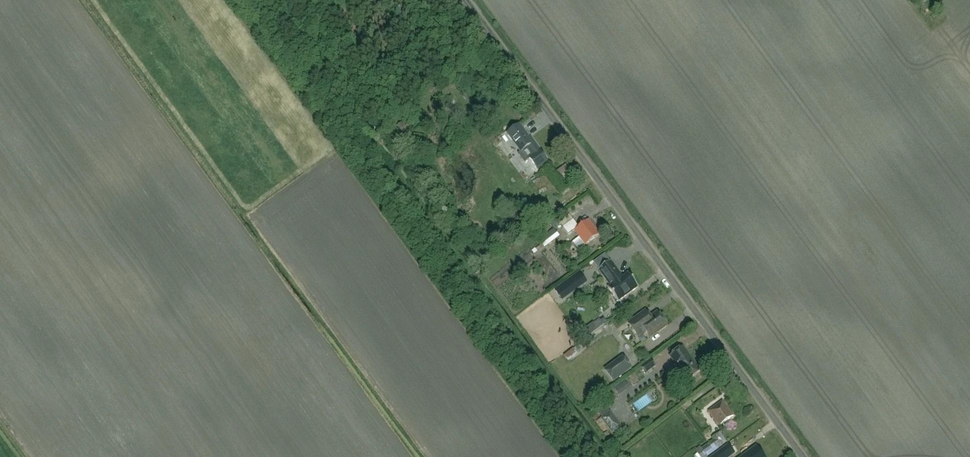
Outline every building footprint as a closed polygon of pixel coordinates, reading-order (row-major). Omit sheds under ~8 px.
[(399,130),(406,139),(412,134),(406,125),(399,130)] [(548,161),(540,151),(541,150),(531,137),(530,138),(520,125),(508,133),(521,152),(528,147),(533,154),(528,158),(537,169),(548,161)] [(589,220),(579,227),(574,220),(563,228),(569,235),(575,230),(586,245),(600,235),(589,220)] [(544,247),(560,235),(554,228),(539,240),(544,247)] [(618,302),(638,287),(628,273),(622,277),(610,261),(598,270),(610,286),(608,288),(618,302)] [(580,273),(556,291),(563,300),(586,283),(580,273)] [(661,318),(657,313),(650,318),(645,311),(628,324),(638,337),(645,331),(650,337),(666,325),(665,324),(665,322),(663,318),(661,318)] [(670,356),(676,364),(683,373),(682,373),(687,381),(701,371),(683,347),(670,356)] [(631,368),(623,357),(606,370),(613,381),(631,368)] [(651,360),(641,367),(646,373),(656,366),(651,360)] [(628,382),(617,387),(620,394),(631,390),(628,382)] [(635,403),(640,412),(657,402),(651,393),(635,403)] [(714,418),(715,420),(720,426),(734,416),(728,408),(723,401),(709,411),(714,418)] [(612,433),(621,426),(610,412),(601,418),(612,433)] [(727,442),(720,432),(715,436),(718,441),(704,451),(707,456),(727,442)] [(744,456),(764,456),(757,447),(744,456)]
